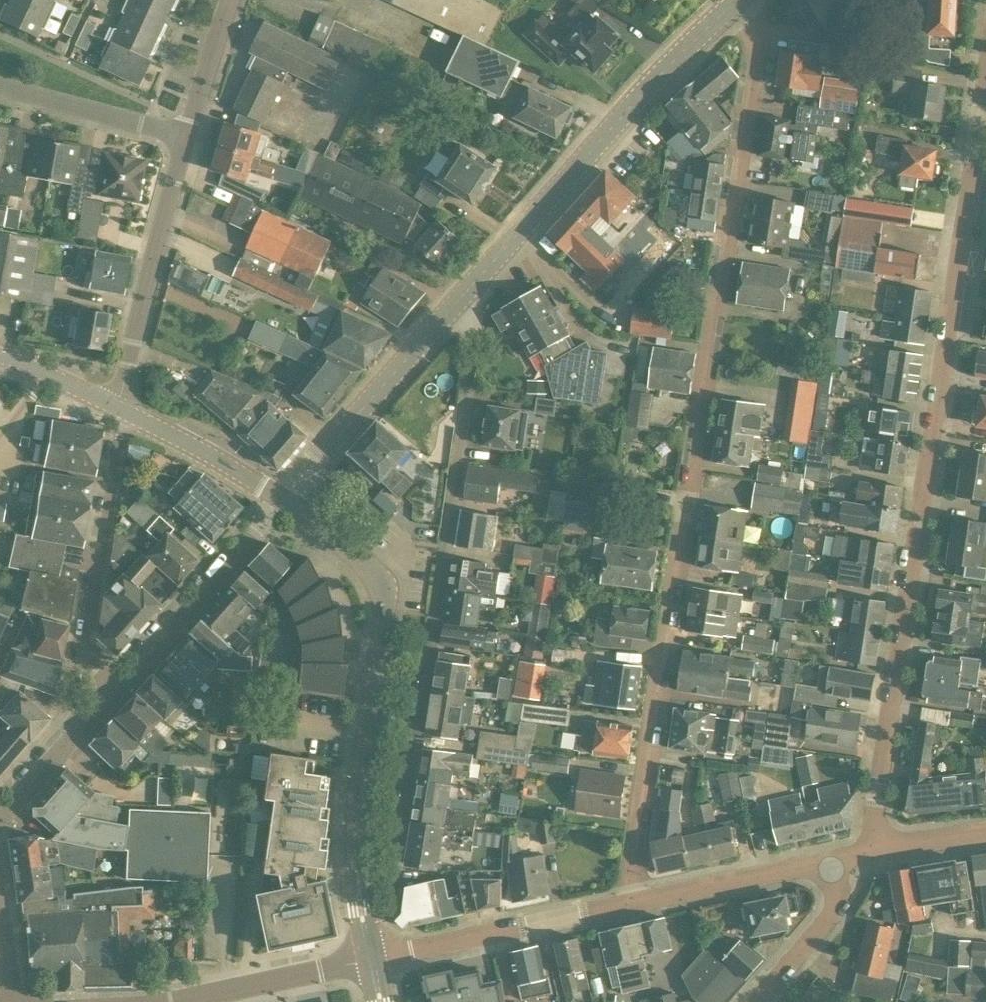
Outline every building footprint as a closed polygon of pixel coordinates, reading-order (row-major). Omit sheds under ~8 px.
[(15,0),(9,0),(7,4),(3,4),(0,11),(0,21),(36,37),(40,29),(43,30),(49,16),(15,0)] [(49,16),(56,3),(53,0),(15,0),(49,16)] [(129,0),(125,0),(120,12),(122,14),(119,22),(159,40),(166,26),(163,23),(166,17),(129,0)] [(177,0),(129,0),(166,17),(169,11),(172,11),(177,0)] [(463,37),(464,35),(486,46),(504,8),(487,0),(394,0),(392,4),(392,5),(463,37)] [(575,33),(571,37),(544,14),(538,22),(535,19),(522,35),(559,68),(568,58),(575,64),(579,59),(595,73),(613,53),(608,48),(619,36),(593,14),(602,5),(597,0),(573,0),(577,4),(567,15),(575,21),(569,28),(575,33)] [(865,7),(862,0),(812,0),(811,1),(812,2),(799,9),(812,31),(824,24),(826,29),(865,7)] [(930,34),(953,35),(955,0),(914,0),(912,27),(901,26),(900,55),(912,56),(929,60),(930,34)] [(382,73),(395,44),(324,12),(313,36),(329,43),(326,48),(382,73)] [(65,24),(75,28),(80,18),(70,14),(65,24)] [(81,31),(93,36),(90,34),(95,25),(86,21),(81,31)] [(152,55),(159,40),(119,22),(116,29),(112,29),(106,42),(146,61),(149,54),(152,55)] [(75,28),(65,24),(61,32),(70,37),(75,28)] [(340,60),(322,51),(265,24),(251,52),(257,55),(250,70),(253,72),(235,109),(264,123),(283,84),(289,71),(326,89),(340,60)] [(74,45),(85,51),(93,36),(81,31),(74,45)] [(520,61),(486,46),(464,35),(463,37),(447,72),(448,73),(503,98),(520,61)] [(146,61),(106,42),(100,56),(102,58),(98,67),(138,85),(146,69),(143,67),(146,61)] [(824,61),(809,59),(809,57),(783,53),(777,86),(804,90),(804,89),(820,91),(824,61)] [(739,78),(723,58),(696,81),(712,101),(739,78)] [(892,94),(913,97),(910,116),(940,120),(945,89),(920,85),(921,72),(896,68),(892,94)] [(731,125),(712,101),(696,81),(690,87),(689,86),(672,101),(673,101),(666,107),(701,150),(706,156),(715,149),(710,142),(731,125)] [(824,84),(820,107),(856,113),(860,89),(824,84)] [(530,88),(523,101),(519,99),(512,114),(516,116),(515,118),(557,138),(565,123),(569,125),(575,113),(570,111),(572,108),(530,88)] [(722,105),(731,117),(732,107),(727,100),(722,105)] [(817,106),(800,103),(797,123),(764,118),(759,155),(784,159),(802,161),(802,167),(818,169),(819,159),(814,158),(817,134),(819,126),(823,126),(826,109),(816,107),(817,106)] [(8,195),(17,149),(4,147),(8,125),(0,124),(0,194),(8,195)] [(222,140),(223,140),(221,148),(277,164),(281,152),(265,147),(264,148),(257,146),(261,134),(228,124),(227,126),(226,125),(222,127),(219,136),(222,140)] [(916,189),(918,177),(931,178),(931,176),(936,175),(937,167),(933,163),(935,152),(906,148),(907,139),(878,135),(876,151),(889,153),(888,155),(904,157),(901,174),(900,187),(916,189)] [(498,168),(462,145),(447,136),(438,151),(452,160),(440,179),(429,172),(421,185),(445,201),(452,190),(474,204),(484,189),(485,190),(489,184),(488,182),(498,168)] [(26,176),(48,180),(55,143),(31,138),(29,151),(17,149),(8,195),(22,198),(26,176)] [(55,143),(48,180),(71,184),(66,211),(80,214),(84,191),(88,169),(75,166),(79,144),(62,141),(61,144),(55,143)] [(342,146),(340,145),(337,144),(331,141),(331,143),(325,155),(325,156),(335,161),(342,146)] [(274,177),(277,164),(221,148),(218,155),(217,155),(213,156),(210,166),(213,169),(214,169),(213,171),(246,181),(251,167),(258,169),(257,172),(274,177)] [(361,172),(367,161),(343,149),(337,160),(361,172)] [(100,171),(88,169),(84,191),(136,200),(143,161),(103,154),(100,171)] [(320,154),(299,198),(402,246),(406,238),(418,213),(422,204),(419,203),(405,193),(361,173),(337,162),(335,161),(325,156),(320,154)] [(696,162),(692,194),(708,197),(709,192),(721,194),(725,166),(724,166),(726,155),(712,154),(704,163),(696,162)] [(586,273),(581,278),(595,292),(606,281),(616,271),(626,261),(593,228),(601,218),(609,225),(629,202),(634,197),(606,172),(548,236),(572,259),(586,273)] [(315,279),(332,243),(265,212),(267,208),(262,206),(266,190),(246,184),(243,196),(235,193),(222,220),(230,224),(253,234),(247,248),(315,279)] [(807,190),(805,207),(832,211),(834,195),(807,190)] [(688,217),(689,217),(687,228),(704,231),(706,220),(717,221),(721,194),(709,192),(708,197),(692,194),(688,217)] [(105,201),(86,198),(79,235),(99,239),(105,201)] [(757,198),(753,220),(791,226),(794,204),(757,198)] [(640,212),(629,202),(609,225),(601,218),(593,228),(626,261),(616,271),(621,275),(624,272),(637,285),(677,244),(641,212),(640,212)] [(876,203),(874,220),(888,223),(890,205),(876,203)] [(675,229),(677,209),(665,207),(662,227),(675,229)] [(426,222),(418,213),(406,238),(417,244),(415,246),(435,263),(445,252),(448,256),(461,241),(438,221),(427,233),(421,229),(426,222)] [(875,274),(878,249),(883,223),(843,217),(835,268),(843,270),(874,275),(875,274)] [(789,238),(791,226),(753,220),(750,243),(787,249),(787,248),(799,250),(800,240),(789,238)] [(50,305),(55,278),(32,274),(34,259),(38,240),(0,233),(0,296),(50,305)] [(835,265),(837,252),(805,248),(803,260),(835,265)] [(878,249),(875,274),(915,280),(919,255),(878,249)] [(123,296),(130,258),(94,251),(90,273),(85,271),(82,288),(87,289),(123,296)] [(168,279),(222,304),(232,282),(178,258),(168,279)] [(62,264),(34,259),(32,274),(55,278),(60,279),(62,264)] [(320,295),(242,259),(234,276),(311,312),(320,295)] [(789,281),(790,272),(743,264),(741,274),(738,293),(737,303),(784,311),(786,299),(786,300),(789,281)] [(398,327),(426,293),(384,267),(361,304),(398,327)] [(840,291),(842,280),(841,280),(843,270),(835,268),(832,289),(840,291)] [(874,275),(843,270),(841,280),(842,280),(873,284),(874,275)] [(530,358),(538,353),(545,366),(576,348),(562,323),(565,322),(559,312),(556,313),(542,288),(502,310),(503,311),(494,317),(502,332),(512,326),(530,358)] [(897,314),(896,318),(927,323),(931,294),(901,289),(888,288),(884,312),(897,314)] [(69,315),(78,317),(73,345),(102,350),(108,315),(85,311),(86,306),(71,304),(69,315)] [(830,307),(826,337),(838,338),(842,309),(830,307)] [(672,340),(676,315),(635,309),(631,334),(672,340)] [(326,350),(329,352),(365,369),(391,335),(343,311),(333,333),(326,350)] [(923,345),(927,323),(896,318),(895,323),(884,321),(881,338),(894,340),(923,345)] [(329,352),(326,350),(285,333),(277,352),(306,365),(313,371),(295,395),(325,417),(363,370),(327,354),(329,352)] [(826,337),(822,365),(833,367),(838,338),(826,337)] [(838,337),(835,362),(851,364),(853,339),(838,337)] [(591,350),(591,349),(587,342),(576,348),(545,366),(554,398),(601,404),(607,352),(591,350)] [(648,387),(691,394),(696,355),(654,349),(648,387)] [(889,369),(888,375),(919,379),(922,356),(891,352),(891,353),(880,351),(877,367),(889,369)] [(979,352),(976,377),(985,379),(985,353),(979,352)] [(822,365),(817,393),(829,395),(833,367),(822,365)] [(861,383),(874,385),(875,377),(876,377),(877,372),(863,370),(861,383)] [(279,471),(309,437),(292,421),(292,422),(275,407),(282,398),(213,371),(194,395),(240,434),(239,435),(262,456),(262,455),(279,471)] [(919,379),(888,375),(887,379),(876,377),(875,377),(874,385),(873,394),(885,396),(884,398),(915,402),(919,379)] [(816,383),(793,380),(784,440),(807,444),(816,383)] [(649,430),(653,396),(632,392),(627,426),(649,430)] [(829,395),(817,393),(817,394),(818,394),(814,420),(812,420),(811,430),(824,432),(829,395)] [(538,410),(556,413),(558,400),(540,397),(538,410)] [(982,398),(980,410),(977,412),(976,420),(978,423),(978,426),(985,427),(985,398),(982,398)] [(760,437),(764,406),(722,400),(717,430),(754,436),(760,437)] [(516,450),(516,448),(523,450),(529,412),(521,411),(522,409),(489,404),(482,445),(516,450)] [(59,418),(60,409),(35,405),(34,414),(59,418)] [(880,434),(879,440),(909,445),(913,414),(884,410),(874,409),(870,431),(880,434)] [(45,422),(41,442),(98,454),(102,433),(45,422)] [(394,467),(410,450),(378,422),(350,454),(381,482),(400,499),(413,484),(394,467)] [(749,467),(754,436),(717,430),(712,461),(749,467)] [(28,446),(29,437),(20,436),(19,445),(28,446)] [(909,445),(879,440),(879,444),(868,443),(864,470),(875,471),(875,472),(904,477),(909,445)] [(94,477),(94,474),(98,454),(41,442),(36,465),(94,477)] [(153,451),(129,445),(126,463),(149,469),(153,451)] [(808,453),(806,466),(831,470),(833,457),(808,453)] [(961,474),(985,478),(985,456),(964,453),(961,474)] [(759,465),(758,474),(757,482),(780,486),(783,468),(759,465)] [(500,487),(509,489),(511,472),(469,466),(464,500),(497,504),(500,487)] [(806,466),(805,474),(805,480),(830,483),(831,470),(806,466)] [(179,479),(227,521),(238,508),(201,475),(197,479),(187,469),(179,479)] [(92,483),(35,472),(30,494),(88,505),(92,483)] [(524,473),(522,489),(536,491),(538,475),(524,473)] [(961,474),(957,496),(985,501),(985,478),(961,474)] [(167,493),(177,502),(173,507),(211,540),(227,521),(179,479),(167,493)] [(869,502),(869,506),(899,510),(902,488),(871,483),(871,484),(859,482),(856,500),(869,502)] [(751,508),(782,513),(798,516),(802,491),(756,483),(751,508)] [(84,527),(88,505),(30,494),(26,515),(84,527)] [(899,510),(869,506),(831,501),(829,514),(841,516),(840,525),(866,529),(866,530),(895,534),(899,510)] [(598,525),(600,508),(565,503),(562,520),(598,525)] [(743,543),(747,513),(706,507),(701,537),(743,543)] [(144,557),(175,585),(176,586),(198,561),(177,543),(179,540),(170,532),(173,529),(151,509),(138,524),(158,541),(144,557)] [(492,551),(497,519),(489,517),(489,516),(462,511),(456,546),(484,551),(484,550),(492,551)] [(79,549),(84,527),(26,515),(22,537),(63,545),(79,549)] [(985,527),(985,524),(954,519),(950,541),(985,547),(985,530),(985,527)] [(795,542),(804,543),(805,537),(819,540),(821,528),(798,525),(795,542)] [(164,597),(175,585),(144,557),(132,546),(114,529),(109,566),(121,577),(105,595),(101,622),(107,629),(98,639),(114,654),(152,611),(148,607),(160,593),(164,597)] [(63,545),(22,537),(13,535),(6,568),(29,573),(29,571),(56,577),(63,545)] [(860,564),(890,568),(893,546),(863,541),(863,539),(841,536),(837,560),(841,561),(860,564)] [(738,573),(743,543),(701,537),(697,567),(738,573)] [(653,591),(658,553),(609,546),(609,540),(595,538),(592,558),(604,560),(602,576),(601,583),(653,591)] [(950,541),(947,563),(980,568),(980,567),(985,568),(985,547),(950,541)] [(272,583),(282,572),(289,564),(268,544),(248,566),(270,585),(272,583)] [(542,563),(542,562),(557,565),(560,547),(544,544),(543,549),(516,545),(514,558),(542,563)] [(282,572),(272,583),(270,585),(277,591),(282,586),(293,604),(302,624),(308,645),(307,664),(305,679),(299,678),(297,678),(296,682),(294,687),(292,692),(344,700),(347,664),(346,664),(343,663),(345,636),(343,636),(340,636),(336,608),(332,608),(324,581),(319,583),(306,557),(288,577),(282,572)] [(454,560),(449,591),(481,596),(482,596),(483,590),(496,592),(499,573),(485,571),(486,565),(454,560)] [(890,568),(860,564),(841,561),(838,584),(856,586),(887,591),(890,568)] [(787,583),(807,586),(827,589),(830,575),(790,570),(787,583)] [(69,622),(76,582),(62,579),(62,578),(56,577),(29,571),(29,573),(20,609),(69,622)] [(739,571),(738,584),(756,587),(758,573),(739,571)] [(243,572),(219,599),(231,610),(241,600),(251,609),(266,593),(243,572)] [(539,574),(534,603),(551,606),(556,577),(539,574)] [(804,603),(807,586),(787,583),(785,597),(782,613),(781,619),(798,621),(802,602),(804,603)] [(743,596),(729,594),(694,589),(690,610),(739,618),(743,596)] [(496,592),(483,590),(482,596),(481,596),(480,605),(497,607),(498,597),(495,597),(496,592)] [(937,616),(968,620),(970,613),(969,613),(969,612),(985,615),(985,607),(985,598),(972,595),(940,590),(937,608),(938,608),(937,616)] [(480,605),(481,596),(449,591),(445,622),(477,627),(478,619),(494,622),(497,607),(480,605)] [(772,605),(773,595),(773,594),(754,591),(752,602),(772,605)] [(853,620),(851,629),(880,634),(885,603),(856,599),(846,598),(843,618),(853,620)] [(219,599),(199,621),(222,641),(251,609),(241,600),(231,610),(219,599)] [(546,639),(551,606),(534,603),(529,636),(546,639)] [(597,618),(594,643),(612,645),(613,633),(646,638),(649,613),(615,608),(613,620),(597,618)] [(736,639),(739,618),(690,610),(687,631),(736,639)] [(26,615),(10,649),(61,659),(68,625),(40,618),(40,619),(26,615)] [(967,628),(968,620),(937,616),(935,623),(931,641),(963,646),(964,646),(979,648),(982,631),(966,629),(967,628)] [(199,621),(188,634),(217,660),(217,668),(250,671),(251,656),(240,656),(229,647),(222,641),(199,621)] [(787,659),(794,624),(783,622),(776,656),(787,659)] [(494,653),(497,633),(444,625),(441,645),(494,653)] [(875,665),(880,634),(851,629),(850,635),(839,633),(835,657),(847,660),(875,665)] [(184,698),(217,660),(188,634),(181,641),(154,671),(184,698)] [(772,655),(775,641),(744,636),(742,650),(772,655)] [(61,659),(10,649),(0,671),(0,675),(54,691),(61,661),(60,661),(61,659)] [(433,693),(465,697),(465,696),(470,667),(471,657),(440,652),(438,662),(433,693)] [(755,663),(731,659),(683,652),(681,671),(728,678),(729,673),(753,677),(755,663)] [(928,663),(926,679),(958,684),(959,678),(979,681),(982,665),(962,662),(935,658),(934,663),(930,662),(930,664),(928,663)] [(800,663),(784,661),(780,685),(795,688),(796,684),(800,663)] [(635,709),(641,668),(599,662),(593,704),(635,709)] [(870,702),(874,675),(831,668),(827,695),(870,702)] [(727,684),(728,678),(681,671),(678,691),(725,698),(750,702),(752,688),(727,684)] [(151,673),(133,694),(160,719),(161,718),(163,720),(181,700),(151,673)] [(8,724),(0,735),(0,773),(49,717),(48,717),(54,691),(0,675),(0,718),(8,724)] [(514,679),(501,677),(497,698),(510,701),(514,679)] [(958,684),(926,679),(923,695),(925,696),(925,697),(929,698),(928,702),(955,707),(955,706),(980,711),(983,692),(958,688),(958,684)] [(817,687),(796,684),(795,688),(793,701),(814,705),(817,687)] [(238,688),(215,686),(215,701),(237,703),(238,688)] [(465,696),(465,697),(433,693),(427,734),(459,739),(461,724),(472,726),(476,698),(465,696)] [(160,719),(133,694),(112,718),(140,744),(138,742),(152,727),(160,719)] [(232,703),(231,717),(253,719),(254,705),(232,703)] [(571,710),(524,704),(521,721),(569,727),(571,710)] [(716,718),(716,716),(675,709),(672,729),(736,739),(739,721),(716,718)] [(855,748),(860,716),(811,709),(807,741),(855,748)] [(763,750),(768,714),(747,711),(745,722),(756,723),(752,749),(763,750)] [(972,730),(974,715),(950,712),(948,725),(972,730)] [(139,745),(140,744),(112,718),(88,745),(115,770),(132,752),(141,761),(142,761),(142,760),(148,754),(139,745)] [(585,721),(582,736),(577,736),(574,751),(628,759),(633,728),(585,721)] [(937,777),(928,778),(932,754),(937,755),(942,726),(920,722),(910,780),(911,780),(906,810),(911,815),(941,812),(937,777)] [(787,749),(790,728),(768,724),(765,746),(787,749)] [(148,754),(142,760),(148,766),(151,762),(168,764),(169,752),(160,751),(168,742),(152,727),(138,742),(140,744),(139,745),(148,754)] [(734,755),(736,739),(672,729),(669,748),(705,754),(706,751),(734,755)] [(481,731),(479,746),(515,750),(517,736),(481,731)] [(250,745),(236,744),(235,753),(249,754),(250,745)] [(515,750),(479,746),(477,759),(528,767),(530,752),(515,750)] [(763,746),(761,763),(793,768),(793,751),(763,746)] [(425,750),(420,780),(451,784),(453,771),(468,774),(471,756),(455,754),(456,754),(425,750)] [(211,779),(211,753),(180,752),(180,779),(211,779)] [(262,873),(277,875),(298,878),(300,886),(311,884),(314,867),(323,869),(326,850),(325,849),(327,839),(323,838),(326,819),(327,808),(324,808),(326,789),(327,778),(324,778),(324,776),(303,773),(304,760),(309,761),(309,759),(269,753),(262,799),(272,800),(262,873)] [(568,774),(570,759),(534,755),(533,770),(568,774)] [(985,807),(985,775),(984,758),(966,760),(967,774),(961,774),(965,809),(985,807)] [(56,834),(92,793),(66,769),(54,782),(55,783),(31,808),(32,816),(53,834),(55,832),(56,834)] [(620,816),(625,777),(581,771),(576,810),(620,816)] [(743,799),(739,779),(737,771),(718,776),(724,804),(743,799)] [(961,774),(937,777),(941,812),(965,809),(961,774)] [(756,796),(752,776),(739,778),(744,799),(756,796)] [(172,802),(173,777),(159,777),(159,802),(172,802)] [(420,780),(416,805),(447,809),(447,806),(451,784),(420,780)] [(850,828),(856,793),(851,794),(848,782),(817,789),(820,801),(807,805),(813,836),(850,828)] [(658,872),(689,865),(683,839),(677,813),(678,813),(682,792),(662,788),(659,810),(660,810),(656,843),(652,844),(658,872)] [(93,792),(92,793),(56,834),(50,838),(43,839),(47,865),(59,863),(92,871),(95,849),(126,850),(127,826),(115,823),(118,807),(110,806),(113,796),(93,792)] [(501,809),(518,813),(522,797),(505,793),(501,809)] [(813,836),(807,805),(802,806),(799,794),(769,801),(772,813),(771,813),(778,844),(813,836)] [(705,824),(715,821),(711,804),(701,806),(705,824)] [(416,805),(413,822),(444,827),(444,825),(447,809),(416,805)] [(478,811),(447,806),(447,809),(444,825),(475,829),(478,811)] [(705,824),(701,806),(691,808),(695,826),(705,824)] [(128,809),(127,826),(126,850),(125,879),(206,883),(209,813),(128,809)] [(536,831),(538,820),(519,817),(517,829),(536,831)] [(444,825),(444,827),(413,822),(406,865),(437,870),(442,845),(447,846),(447,848),(472,851),(475,829),(444,825)] [(541,845),(556,843),(553,823),(538,825),(541,845)] [(707,833),(714,860),(738,854),(731,828),(707,833)] [(689,865),(714,860),(707,833),(683,839),(689,865)] [(504,863),(507,862),(513,903),(550,895),(543,855),(519,859),(514,836),(505,835),(504,863)] [(8,840),(13,870),(47,865),(43,839),(42,839),(31,836),(13,839),(8,840)] [(974,858),(977,884),(981,883),(985,928),(985,857),(974,858)] [(974,910),(972,897),(966,862),(956,864),(956,861),(914,868),(914,869),(920,906),(921,906),(914,907),(915,914),(913,914),(914,921),(913,921),(916,933),(934,930),(929,904),(950,901),(952,914),(974,910)] [(48,868),(47,865),(13,870),(18,901),(24,900),(40,897),(52,896),(52,897),(66,896),(61,866),(48,868)] [(891,873),(897,910),(899,923),(913,921),(914,921),(913,914),(915,914),(914,907),(921,906),(920,906),(914,869),(891,873)] [(453,871),(459,897),(462,896),(466,913),(479,911),(502,907),(502,880),(472,879),(470,872),(453,871)] [(298,878),(277,875),(280,890),(255,896),(267,949),(288,944),(287,940),(310,935),(311,939),(333,935),(322,882),(311,884),(300,886),(298,878)] [(116,907),(142,906),(142,887),(130,887),(71,894),(71,897),(54,899),(40,898),(40,897),(24,900),(30,972),(55,970),(55,992),(129,989),(129,964),(119,964),(116,907)] [(787,913),(799,911),(796,897),(785,899),(785,898),(748,906),(748,904),(743,905),(746,922),(751,921),(754,934),(759,933),(760,942),(783,938),(788,932),(788,928),(787,928),(784,915),(788,914),(787,913)] [(597,966),(606,964),(607,968),(616,966),(619,978),(644,973),(640,956),(671,949),(665,919),(600,934),(603,948),(594,950),(597,966)] [(894,930),(869,923),(857,973),(850,1001),(891,1001),(896,981),(882,977),(894,930)] [(736,948),(720,933),(681,976),(692,997),(698,1001),(730,1001),(748,982),(745,980),(763,960),(741,941),(736,948)] [(585,971),(577,938),(556,944),(563,976),(562,976),(566,994),(565,994),(566,1001),(584,1001),(581,990),(580,991),(576,973),(585,971)] [(971,941),(950,940),(948,966),(969,967),(971,941)] [(967,982),(966,997),(979,998),(985,999),(985,973),(985,960),(985,942),(973,941),(971,968),(948,966),(947,981),(967,982)] [(549,978),(545,979),(538,947),(511,953),(515,969),(510,970),(514,986),(518,985),(518,986),(519,985),(523,1000),(552,993),(549,978)] [(502,982),(501,981),(483,985),(480,971),(454,977),(453,971),(426,977),(430,996),(431,996),(433,1001),(504,1001),(502,982)] [(917,1001),(924,977),(912,973),(905,997),(917,1001)] [(675,993),(639,1001),(640,1001),(676,1001),(675,993)]
